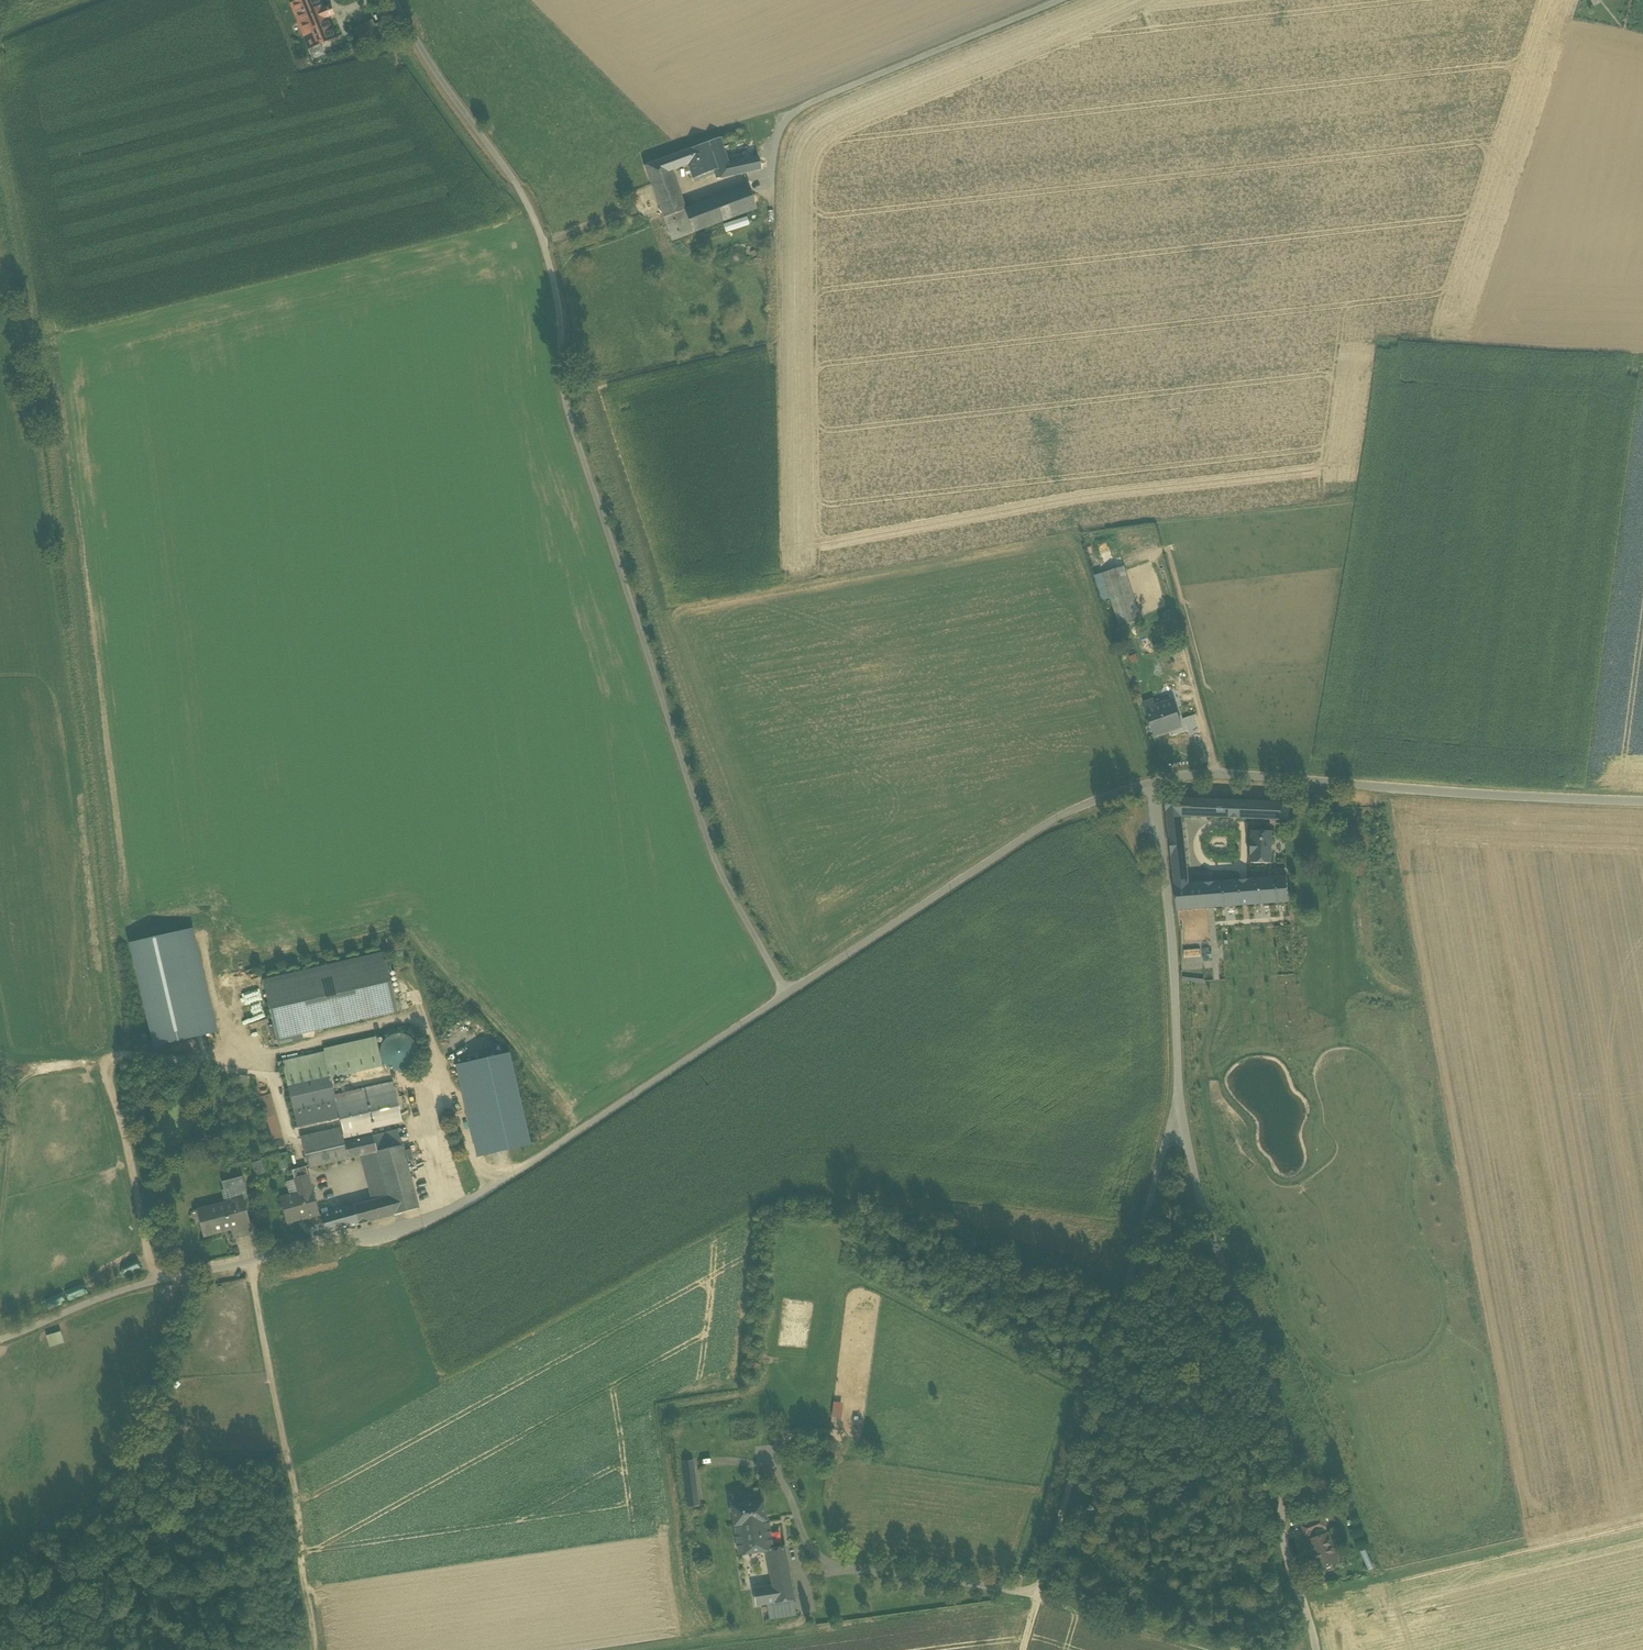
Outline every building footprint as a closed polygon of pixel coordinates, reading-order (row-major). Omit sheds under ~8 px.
[(309,49),(336,38),(327,18),(334,15),(330,6),(324,9),(320,0),(303,0),(292,5),(309,49)] [(354,29),(359,41),(375,34),(370,22),(354,29)] [(718,169),(721,178),(761,170),(758,157),(741,161),(741,160),(728,163),(720,139),(703,145),(697,147),(707,174),(718,169)] [(688,165),(693,179),(707,174),(697,147),(693,149),(667,158),(672,171),(688,165)] [(644,166),(656,199),(677,191),(670,172),(672,171),(667,158),(644,166)] [(748,186),(684,210),(693,233),(757,209),(748,186)] [(656,199),(660,207),(680,199),(677,191),(656,199)] [(660,207),(664,219),(684,210),(680,199),(660,207)] [(672,241),(693,233),(684,210),(664,219),(672,241)] [(726,232),(751,224),(748,216),(723,224),(726,232)] [(1111,599),(1120,626),(1141,619),(1124,567),(1103,573),(1111,599)] [(1111,599),(1103,573),(1096,576),(1104,602),(1111,599)] [(1182,728),(1183,728),(1183,727),(1182,727),(1173,701),(1174,700),(1173,699),(1172,700),(1173,700),(1156,706),(1154,700),(1145,703),(1156,736),(1155,736),(1156,737),(1182,728)] [(1165,798),(1175,886),(1189,884),(1182,817),(1281,820),(1282,803),(1165,798)] [(1252,863),(1273,864),(1273,832),(1252,831),(1252,863)] [(1189,884),(1175,886),(1178,911),(1289,902),(1289,899),(1288,892),(1287,877),(1189,884)] [(192,929),(177,932),(201,1035),(216,1032),(192,929)] [(177,932),(130,943),(154,1046),(201,1035),(177,932)] [(384,953),(263,981),(278,1045),(288,1042),(287,1037),(302,1034),(397,1011),(384,953)] [(303,1039),(302,1034),(287,1037),(288,1042),(303,1039)] [(405,1035),(398,1034),(391,1036),(385,1040),(381,1047),(381,1054),(383,1061),(387,1067),(393,1070),(401,1071),(408,1069),(413,1064),(417,1058),(418,1051),(416,1044),(411,1038),(405,1035)] [(282,1062),(288,1087),(331,1077),(331,1078),(382,1065),(376,1037),(324,1049),(325,1053),(282,1062)] [(509,1054),(465,1064),(486,1154),(529,1145),(509,1054)] [(465,1064),(455,1065),(476,1158),(486,1154),(465,1064)] [(250,1076),(240,1075),(239,1086),(249,1087),(250,1076)] [(335,1095),(331,1078),(331,1077),(288,1087),(293,1108),(335,1099),(336,1098),(335,1095)] [(309,1168),(348,1159),(344,1143),(373,1136),(371,1129),(402,1122),(393,1082),(335,1095),(336,1098),(335,1099),(339,1118),(341,1128),(343,1135),(342,1135),(340,1128),(300,1138),(309,1168)] [(264,1107),(273,1140),(281,1137),(269,1094),(261,1097),(264,1107)] [(339,1118),(335,1099),(293,1108),(297,1128),(339,1118)] [(341,1128),(339,1118),(297,1128),(300,1138),(340,1128),(341,1128)] [(372,1201),(362,1204),(367,1223),(420,1208),(402,1145),(397,1130),(373,1136),(344,1143),(348,1159),(360,1156),(376,1152),(389,1196),(372,1201)] [(360,1156),(372,1201),(389,1196),(376,1152),(360,1156)] [(286,1159),(279,1161),(282,1170),(288,1169),(286,1159)] [(262,1160),(252,1163),(255,1176),(265,1173),(262,1160)] [(292,1171),(294,1178),(308,1175),(306,1167),(292,1171)] [(280,1198),(287,1223),(297,1220),(296,1218),(308,1215),(308,1216),(318,1213),(308,1175),(294,1178),(294,1180),(298,1193),(289,1195),(280,1198)] [(201,1219),(205,1235),(231,1228),(229,1221),(247,1216),(242,1198),(247,1197),(241,1176),(240,1177),(230,1180),(232,1188),(235,1200),(224,1203),(198,1210),(199,1211),(203,1210),(205,1218),(201,1219)] [(232,1188),(230,1180),(222,1182),(224,1190),(232,1188)] [(289,1195),(298,1193),(294,1180),(285,1182),(289,1195)] [(224,1203),(235,1200),(232,1188),(224,1190),(221,1190),(224,1203)] [(360,1225),(367,1223),(362,1204),(355,1206),(360,1225)] [(327,1234),(360,1225),(355,1206),(321,1215),(327,1234)] [(231,1228),(233,1238),(251,1233),(247,1216),(229,1221),(231,1228)] [(99,1273),(103,1284),(139,1271),(135,1261),(99,1273)] [(61,1331),(46,1336),(50,1348),(64,1343),(61,1331)] [(843,1417),(846,1402),(835,1401),(833,1415),(843,1417)] [(684,1470),(689,1507),(699,1506),(694,1469),(684,1470)] [(731,1506),(734,1525),(765,1520),(762,1501),(751,1503),(749,1501),(744,1502),(742,1504),(731,1506)] [(1303,1526),(1306,1534),(1315,1531),(1326,1526),(1322,1518),(1303,1526)] [(753,1589),(756,1605),(766,1603),(793,1599),(790,1583),(788,1576),(783,1547),(772,1549),(767,1519),(765,1520),(734,1525),(739,1555),(766,1551),(773,1586),(753,1589)] [(1328,1532),(1326,1526),(1315,1531),(1317,1537),(1328,1532)] [(1308,1541),(1320,1569),(1339,1561),(1328,1532),(1317,1537),(1315,1531),(1306,1534),(1309,1540),(1308,1541)] [(766,1603),(769,1619),(796,1615),(793,1599),(766,1603)]
